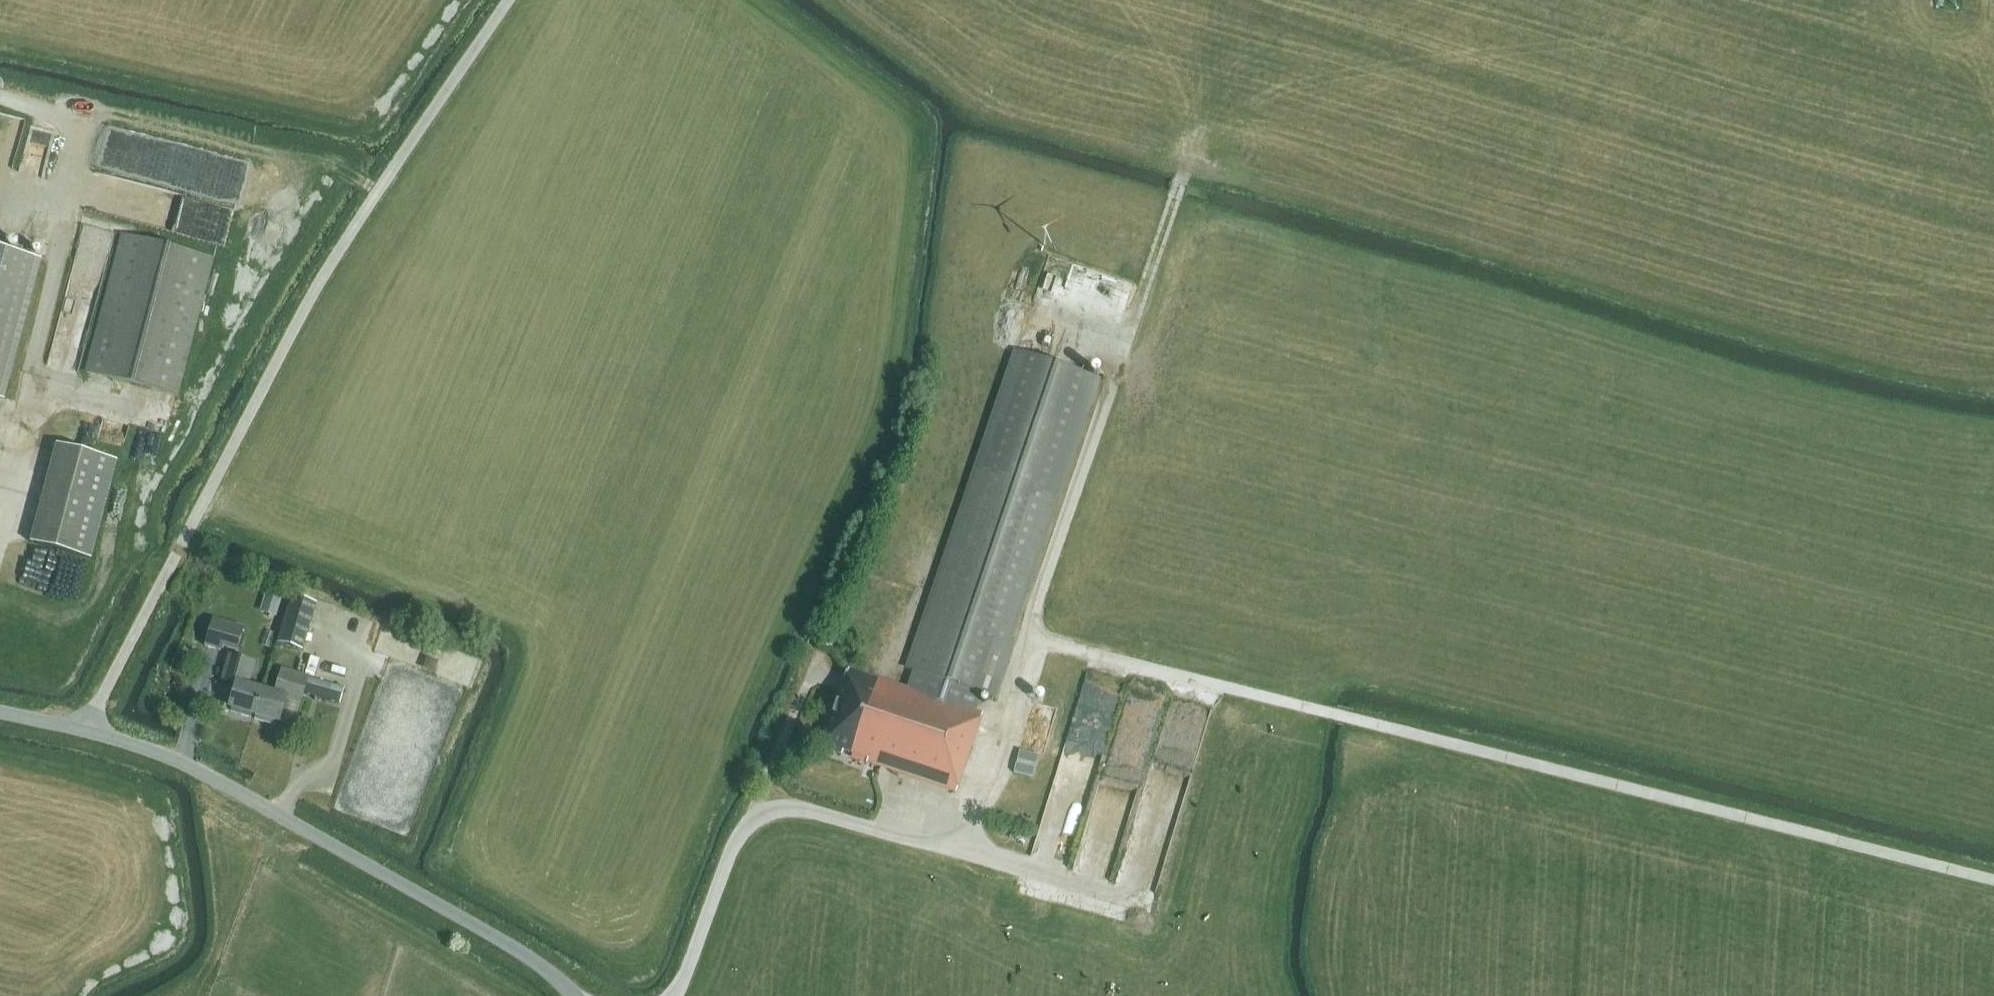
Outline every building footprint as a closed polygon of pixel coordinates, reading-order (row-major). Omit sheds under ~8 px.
[(87,231),(87,242),(116,242),(116,231),(87,231)] [(88,373),(177,396),(213,258),(125,236),(88,373)] [(6,400),(10,385),(43,260),(0,248),(0,399),(6,400)] [(989,698),(1058,496),(1098,378),(1019,351),(1000,405),(909,670),(913,672),(907,690),(849,669),(821,748),(842,755),(844,751),(868,759),(867,763),(956,792),(983,714),(976,711),(981,695),(989,698)] [(92,560),(118,461),(56,445),(30,544),(92,560)] [(264,600),(281,605),(285,593),(268,587),(264,600)] [(288,608),(278,644),(305,651),(315,616),(288,608)] [(205,648),(221,652),(221,648),(237,651),(244,628),(213,619),(205,648)] [(229,707),(254,714),(261,690),(248,686),(255,662),(229,655),(221,680),(236,684),(229,707)] [(275,694),(261,690),(254,714),(279,722),(286,699),(300,703),(303,694),(313,697),(307,717),(319,720),(325,701),(327,702),(333,685),(329,684),(314,680),(308,678),(282,670),(275,694)] [(1020,772),(1039,775),(1043,752),(1024,749),(1020,772)]
